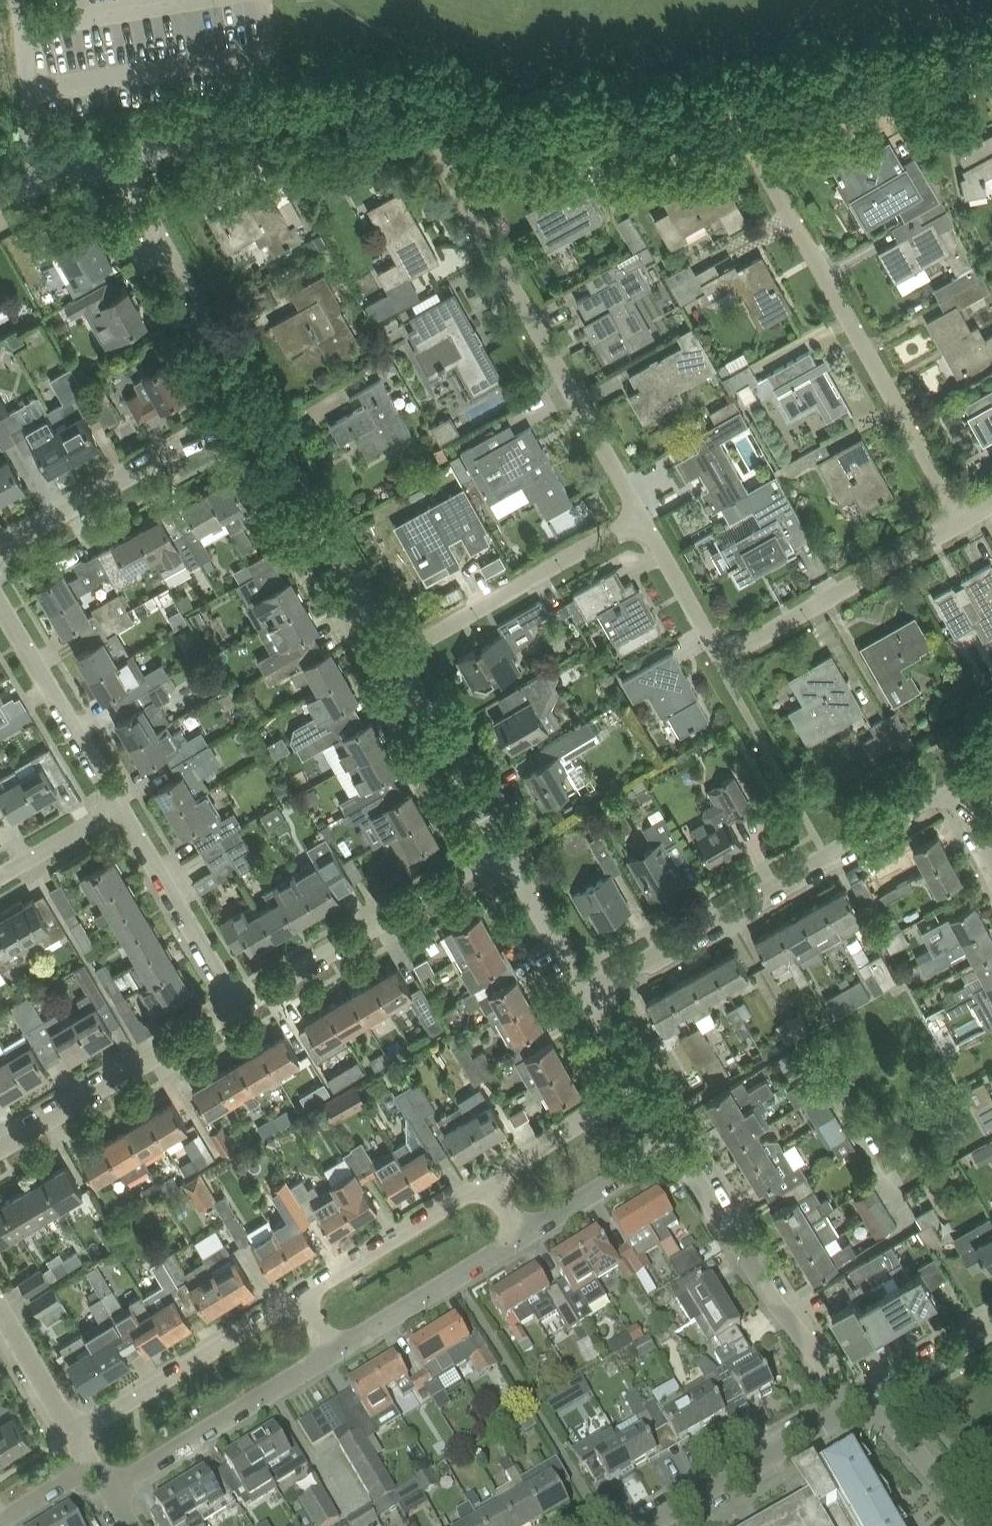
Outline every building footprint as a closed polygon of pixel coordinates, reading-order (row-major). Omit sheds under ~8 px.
[(427,93),(428,81),(417,80),(415,91),(427,93)] [(966,166),(963,168),(966,174),(961,176),(965,196),(987,192),(985,181),(986,181),(985,176),(991,173),(991,133),(973,143),(957,146),(958,151),(966,166)] [(906,219),(916,213),(917,213),(941,200),(923,168),(911,175),(906,167),(898,172),(882,146),(858,160),(854,153),(833,165),(843,181),(850,177),(860,194),(853,198),(855,203),(854,204),(863,221),(865,220),(868,224),(899,206),(906,219)] [(580,179),(576,172),(551,185),(556,193),(527,209),(544,240),(564,229),(563,227),(572,222),(578,232),(602,219),(598,211),(600,210),(582,178),(580,179)] [(675,219),(659,228),(671,248),(688,239),(686,233),(719,214),(729,231),(730,230),(748,220),(721,173),(695,187),(693,183),(664,199),(670,209),(675,219)] [(279,206),(271,191),(250,202),(251,204),(225,218),(222,212),(211,218),(229,250),(246,241),(255,236),(260,245),(268,241),(275,253),(304,237),(297,225),(304,221),(291,199),(279,206)] [(390,292),(366,305),(375,321),(384,315),(419,295),(411,280),(407,283),(407,282),(405,278),(438,260),(431,246),(418,230),(415,224),(418,222),(401,192),(383,202),(386,207),(373,214),(382,230),(385,229),(402,262),(400,263),(397,265),(396,264),(380,273),(390,292)] [(922,223),(947,210),(941,200),(917,213),(922,223)] [(897,241),(880,251),(896,281),(913,271),(947,252),(957,272),(971,264),(950,225),(954,223),(947,210),(922,223),(924,226),(897,241)] [(631,213),(618,221),(635,251),(648,244),(631,213)] [(101,266),(112,260),(91,224),(57,243),(75,275),(66,279),(74,294),(107,276),(101,266)] [(313,253),(327,246),(321,235),(307,243),(313,253)] [(632,339),(652,328),(633,295),(650,285),(639,264),(655,255),(648,244),(635,251),(591,275),(598,288),(577,300),(591,324),(589,326),(592,332),(595,330),(598,337),(594,340),(595,341),(599,338),(610,358),(635,344),(632,339)] [(696,273),(672,287),(681,304),(698,295),(711,287),(715,296),(732,287),(739,298),(745,295),(752,308),(749,309),(760,328),(775,319),(793,309),(762,255),(745,265),(738,268),(735,263),(720,272),(702,283),(696,273)] [(696,273),(696,272),(690,262),(666,276),(672,287),(696,273)] [(973,266),(952,278),(958,289),(979,278),(973,266)] [(360,342),(340,307),(343,306),(324,273),(297,289),(306,304),(272,324),(289,354),(317,338),(330,361),(363,342),(363,341),(360,342)] [(959,307),(991,290),(984,276),(979,278),(958,289),(939,300),(945,311),(928,321),(959,375),(991,356),(991,335),(986,338),(979,325),(972,329),(959,307)] [(128,289),(98,307),(96,304),(84,310),(105,346),(147,323),(128,289)] [(96,304),(89,291),(72,300),(65,304),(73,317),(84,310),(96,304)] [(473,396),(504,379),(503,377),(502,378),(481,341),(483,340),(482,338),(477,341),(472,332),(477,329),(476,327),(474,328),(455,294),(456,293),(456,292),(411,317),(411,318),(413,317),(418,327),(411,331),(420,346),(416,348),(415,347),(414,347),(431,379),(432,378),(431,377),(457,362),(474,394),(473,394),(473,396)] [(658,399),(666,395),(716,367),(693,326),(678,334),(685,346),(632,375),(639,387),(629,392),(632,397),(634,395),(645,416),(662,407),(658,399)] [(19,331),(9,337),(14,345),(24,340),(19,331)] [(820,369),(817,363),(817,362),(810,350),(768,374),(780,396),(781,396),(785,404),(799,396),(801,398),(802,397),(807,406),(821,398),(822,398),(823,397),(833,416),(848,407),(851,413),(853,412),(827,365),(820,369)] [(392,357),(381,364),(387,375),(399,369),(392,357)] [(163,407),(187,394),(169,362),(134,382),(140,391),(128,398),(130,401),(140,419),(162,406),(163,407)] [(754,388),(752,384),(759,380),(749,363),(723,378),(731,391),(738,387),(742,395),(743,395),(746,401),(757,394),(754,389),(754,388)] [(71,366),(58,374),(70,395),(73,402),(74,402),(82,415),(83,414),(94,408),(94,407),(83,387),(71,366)] [(318,374),(316,380),(319,386),(326,388),(332,385),(334,379),(330,373),(324,371),(318,374)] [(62,403),(48,410),(58,428),(74,457),(99,443),(89,426),(83,414),(82,415),(74,402),(73,402),(70,395),(58,374),(51,378),(64,401),(62,403)] [(400,437),(411,432),(389,393),(381,378),(358,391),(366,403),(348,414),(331,424),(341,442),(356,433),(368,455),(400,437)] [(964,403),(984,439),(991,435),(991,388),(964,403)] [(16,408),(3,415),(17,440),(23,450),(35,444),(40,453),(50,471),(74,457),(58,428),(48,410),(39,394),(16,408)] [(734,398),(710,412),(712,415),(716,422),(741,408),(735,398),(734,398)] [(105,428),(120,420),(109,399),(94,407),(94,408),(105,428)] [(678,459),(676,461),(687,479),(700,472),(705,481),(706,481),(709,486),(708,486),(708,487),(701,491),(707,501),(706,501),(709,508),(711,508),(713,511),(720,507),(722,506),(730,522),(753,509),(786,491),(780,480),(777,474),(749,489),(721,440),(749,424),(741,408),(716,422),(691,437),(692,438),(693,438),(699,447),(678,459)] [(0,417),(0,442),(3,447),(17,440),(3,415),(0,417)] [(444,418),(431,426),(440,442),(453,434),(444,418)] [(471,446),(461,452),(489,503),(522,484),(531,500),(537,499),(547,518),(574,503),(531,426),(516,434),(477,457),(471,446)] [(885,497),(893,492),(862,437),(818,461),(841,503),(856,495),(863,509),(881,499),(882,500),(886,498),(885,497)] [(442,446),(434,450),(440,462),(448,457),(442,446)] [(807,451),(774,469),(777,474),(780,480),(803,467),(812,462),(813,462),(807,451)] [(460,454),(451,459),(463,481),(472,476),(460,454)] [(1,498),(24,485),(14,468),(9,459),(0,464),(0,498),(1,498)] [(210,491),(209,491),(223,516),(230,528),(231,532),(244,525),(247,523),(241,514),(250,509),(247,504),(246,503),(247,503),(233,478),(232,479),(222,484),(216,488),(210,491)] [(396,525),(395,526),(405,544),(415,539),(424,555),(421,557),(416,560),(414,560),(423,576),(424,575),(447,563),(450,568),(451,567),(460,562),(461,562),(453,546),(450,541),(462,535),(465,539),(471,550),(472,550),(489,540),(490,540),(485,531),(489,529),(465,487),(464,488),(452,495),(451,495),(431,506),(430,507),(396,525)] [(197,525),(185,531),(202,561),(203,561),(210,557),(213,555),(205,542),(202,536),(203,535),(200,529),(223,516),(209,491),(209,492),(203,495),(187,504),(187,503),(186,504),(197,525)] [(737,538),(723,546),(725,549),(726,549),(733,563),(728,566),(730,569),(732,568),(740,583),(755,575),(760,572),(757,567),(764,563),(765,566),(769,564),(771,566),(789,556),(786,551),(795,546),(794,545),(790,538),(807,529),(786,491),(753,509),(762,524),(752,529),(751,528),(736,536),(737,538)] [(173,538),(162,517),(138,530),(152,556),(165,575),(189,562),(191,567),(202,561),(185,531),(173,538)] [(109,547),(98,553),(109,574),(116,588),(137,576),(132,567),(151,556),(152,556),(138,530),(115,543),(109,547)] [(693,544),(684,549),(689,558),(698,553),(693,544)] [(269,552),(248,563),(255,574),(275,563),(269,552)] [(109,574),(98,553),(87,559),(82,558),(74,563),(80,574),(69,581),(64,573),(39,587),(41,592),(39,593),(42,597),(41,601),(47,612),(77,594),(100,582),(98,579),(109,574)] [(501,554),(481,565),(487,576),(507,565),(501,554)] [(250,604),(261,607),(270,622),(304,603),(304,602),(303,603),(291,581),(292,581),(291,580),(286,582),(275,563),(255,574),(238,584),(250,604)] [(991,563),(962,580),(964,584),(956,588),(955,585),(954,584),(953,585),(954,586),(934,597),(946,618),(956,636),(976,625),(984,639),(991,635),(991,564),(991,563)] [(576,597),(567,602),(577,621),(584,618),(579,609),(582,608),(588,618),(599,612),(622,653),(662,631),(655,619),(657,617),(640,588),(637,590),(632,581),(626,585),(610,593),(601,577),(574,593),(576,597)] [(118,593),(93,609),(95,612),(102,625),(121,614),(128,609),(118,593)] [(77,594),(47,612),(53,622),(57,623),(60,628),(62,627),(65,631),(77,623),(89,616),(77,594)] [(188,594),(180,599),(186,609),(193,604),(188,594)] [(511,654),(516,652),(507,637),(550,613),(542,599),(498,624),(503,633),(459,658),(474,685),(487,688),(505,678),(514,673),(517,663),(511,654)] [(564,616),(572,612),(566,602),(559,607),(564,616)] [(283,645),(260,658),(267,670),(294,655),(292,651),(298,648),(294,640),(312,629),(317,626),(317,625),(316,625),(311,616),(307,609),(304,604),(304,603),(270,622),(283,645)] [(121,614),(102,625),(109,635),(128,624),(134,621),(128,609),(121,614)] [(200,610),(191,615),(199,629),(208,624),(200,610)] [(907,675),(901,665),(921,654),(920,652),(932,645),(915,615),(862,646),(894,703),(920,688),(911,672),(907,675)] [(91,647),(78,655),(91,676),(116,661),(104,641),(103,640),(91,647)] [(267,670),(263,673),(270,684),(291,673),(297,684),(313,676),(320,688),(344,674),(344,673),(340,668),(337,661),(331,652),(332,652),(331,650),(326,653),(307,664),(306,663),(300,666),(295,655),(294,655),(267,670)] [(699,698),(673,652),(623,680),(634,700),(648,692),(661,715),(666,716),(669,715),(681,735),(709,719),(698,698),(699,698)] [(116,661),(91,676),(104,698),(110,695),(118,707),(124,703),(141,693),(141,692),(161,680),(171,674),(164,663),(143,676),(130,654),(116,661)] [(842,671),(832,654),(814,664),(813,662),(809,664),(810,666),(790,678),(804,703),(790,711),(800,728),(809,742),(852,718),(865,711),(842,671)] [(525,702),(494,720),(495,721),(512,750),(529,740),(548,729),(539,714),(543,711),(553,706),(559,691),(555,683),(559,674),(554,666),(544,671),(516,687),(525,702)] [(118,722),(115,723),(121,732),(124,731),(131,743),(168,722),(171,720),(160,703),(171,697),(167,692),(177,686),(171,674),(161,680),(141,692),(141,693),(148,704),(131,714),(130,715),(118,722)] [(314,738),(335,726),(328,714),(332,711),(358,697),(357,696),(344,675),(345,674),(344,674),(320,688),(307,695),(318,715),(295,728),(292,740),(296,747),(314,738)] [(237,676),(229,681),(234,690),(242,685),(237,676)] [(228,690),(218,696),(226,709),(239,701),(232,689),(229,690),(228,690)] [(9,717),(1,703),(1,704),(0,702),(0,722),(9,717)] [(897,711),(886,717),(900,741),(904,750),(905,749),(915,744),(911,735),(897,711)] [(0,722),(0,738),(16,729),(9,718),(10,717),(9,717),(0,722)] [(875,734),(863,741),(872,757),(885,750),(900,741),(886,717),(871,726),(875,734)] [(335,726),(314,738),(320,749),(324,747),(337,771),(348,765),(384,745),(384,744),(381,739),(377,732),(371,722),(372,722),(371,721),(366,724),(362,726),(358,718),(337,730),(335,726)] [(544,805),(578,786),(568,769),(577,764),(572,755),(601,738),(599,734),(590,719),(553,740),(535,751),(542,762),(525,772),(544,805)] [(168,722),(131,743),(144,765),(165,753),(172,764),(195,751),(188,738),(182,728),(174,732),(168,722)] [(275,754),(290,748),(285,735),(270,741),(275,754)] [(179,776),(158,789),(171,810),(206,790),(211,787),(202,776),(219,762),(208,743),(195,751),(172,764),(179,776)] [(351,796),(340,802),(347,813),(380,794),(378,790),(379,789),(374,781),(391,772),(398,768),(397,767),(391,757),(388,751),(384,745),(385,745),(384,745),(348,765),(362,790),(351,796)] [(37,767),(21,777),(36,803),(58,790),(54,784),(67,776),(50,747),(33,757),(31,757),(37,767)] [(692,757),(679,764),(683,770),(696,763),(692,757)] [(11,809),(14,815),(36,803),(21,777),(16,768),(0,777),(0,815),(11,809)] [(697,836),(696,837),(711,862),(742,844),(729,821),(724,813),(733,808),(738,816),(752,808),(733,776),(709,790),(717,802),(710,806),(706,809),(705,814),(708,820),(712,827),(697,836)] [(643,777),(633,783),(638,791),(636,792),(640,800),(652,793),(648,785),(643,777)] [(284,783),(276,788),(283,800),(291,795),(284,783)] [(222,817),(206,790),(171,810),(184,832),(198,824),(203,832),(194,838),(201,849),(221,837),(238,827),(243,824),(234,810),(222,817)] [(380,794),(347,813),(351,821),(356,821),(360,821),(362,821),(367,820),(373,818),(384,838),(389,836),(425,815),(424,815),(421,809),(417,803),(412,793),(411,792),(404,796),(390,804),(388,801),(388,800),(383,792),(380,794)] [(653,845),(630,858),(642,879),(652,896),(683,878),(674,863),(664,845),(678,837),(665,815),(660,806),(648,813),(653,822),(644,828),(653,845)] [(262,816),(261,816),(269,830),(285,820),(283,817),(277,807),(262,816)] [(425,815),(389,836),(409,870),(430,859),(424,847),(438,839),(437,838),(431,828),(428,822),(425,816),(425,815)] [(327,824),(321,827),(326,836),(329,841),(335,837),(327,824)] [(897,886),(909,879),(926,870),(950,857),(938,834),(903,853),(911,867),(892,877),(897,886)] [(602,835),(592,841),(602,859),(612,853),(602,835)] [(207,859),(227,847),(221,837),(201,849),(207,859)] [(233,858),(240,869),(239,869),(241,872),(259,861),(245,837),(227,847),(233,858)] [(213,870),(233,858),(227,847),(207,859),(213,870)] [(294,871),(298,877),(318,911),(339,898),(336,892),(339,890),(340,891),(354,882),(342,863),(334,848),(294,871)] [(938,893),(963,880),(950,857),(926,870),(938,893)] [(194,880),(193,881),(200,892),(201,892),(220,881),(234,873),(237,871),(239,869),(240,869),(233,858),(213,870),(213,869),(194,880)] [(98,898),(101,896),(126,881),(114,860),(80,879),(91,896),(93,901),(98,898)] [(611,874),(574,895),(584,912),(590,909),(600,926),(631,908),(621,891),(611,875),(611,873),(611,874)] [(851,882),(864,904),(877,897),(864,875),(851,882)] [(318,911),(298,877),(288,883),(286,879),(274,886),(296,924),(318,911)] [(886,902),(913,887),(909,879),(897,886),(882,894),(886,902)] [(100,925),(114,917),(139,902),(126,881),(101,896),(108,907),(94,915),(100,925)] [(65,917),(77,910),(61,882),(49,890),(65,917)] [(275,936),(296,924),(274,886),(264,892),(271,904),(260,911),(275,936)] [(842,935),(853,929),(865,922),(845,888),(822,901),(842,935)] [(60,921),(46,898),(36,904),(34,899),(24,904),(22,900),(9,907),(34,951),(44,945),(66,932),(60,921)] [(820,948),(842,935),(822,901),(801,913),(820,948)] [(126,938),(151,924),(139,902),(114,917),(126,938)] [(929,945),(914,953),(919,962),(939,951),(946,947),(963,938),(987,925),(975,902),(950,916),(939,921),(946,934),(928,944),(929,945)] [(260,912),(255,904),(255,903),(251,905),(223,922),(238,947),(248,940),(253,949),(275,936),(260,911),(260,912)] [(24,957),(34,951),(9,907),(0,912),(0,967),(2,970),(24,957)] [(468,951),(493,937),(480,913),(444,934),(457,956),(468,951)] [(799,961),(820,948),(801,913),(778,926),(792,950),(799,961)] [(883,938),(902,928),(896,917),(878,928),(883,938)] [(77,939),(88,932),(81,919),(70,926),(77,939)] [(139,959),(164,945),(151,924),(126,938),(139,959)] [(919,962),(927,975),(939,968),(952,960),(951,958),(956,955),(968,948),(975,960),(991,951),(991,934),(987,925),(963,938),(946,947),(939,951),(919,962)] [(778,926),(756,939),(770,963),(776,973),(790,965),(800,984),(809,979),(799,961),(792,950),(778,926)] [(891,951),(909,941),(902,928),(883,938),(891,951)] [(85,952),(96,945),(88,932),(77,939),(85,952)] [(464,967),(459,970),(472,991),(475,989),(486,983),(494,978),(490,970),(507,960),(500,949),(493,937),(468,951),(474,962),(464,967)] [(141,987),(177,966),(164,945),(139,959),(129,966),(141,987)] [(727,987),(749,975),(735,951),(713,964),(727,987)] [(991,980),(991,951),(975,960),(982,972),(987,983),(991,980)] [(874,971),(865,976),(875,993),(884,988),(898,980),(882,953),(868,961),(874,971)] [(422,977),(434,970),(427,958),(415,965),(422,977)] [(874,971),(868,961),(859,966),(865,976),(874,971)] [(85,962),(74,969),(87,993),(77,999),(85,1012),(74,1018),(91,1046),(113,1033),(110,1028),(100,1011),(110,1005),(85,962)] [(103,981),(113,975),(106,962),(95,968),(103,981)] [(705,1000),(727,987),(713,964),(691,976),(705,1000)] [(157,1007),(164,1002),(184,991),(189,987),(177,966),(141,987),(151,1005),(157,1007)] [(390,1006),(409,994),(413,992),(412,991),(398,967),(375,981),(390,1006)] [(965,984),(969,992),(987,983),(982,972),(964,982),(965,984)] [(110,994),(121,988),(113,975),(103,981),(110,994)] [(710,1010),(705,1001),(705,1000),(691,976),(669,989),(683,1013),(690,1009),(695,1018),(710,1010)] [(486,983),(475,989),(482,1001),(493,1021),(496,1020),(495,1020),(530,1000),(516,977),(499,987),(494,978),(486,983)] [(61,978),(53,983),(58,991),(66,987),(61,978)] [(853,1006),(870,996),(860,978),(843,988),(853,1006)] [(945,1005),(950,1016),(972,1003),(981,998),(990,1013),(981,1018),(986,1028),(991,1025),(991,980),(987,983),(969,992),(970,992),(957,999),(945,1005)] [(367,1020),(390,1006),(375,981),(352,994),(367,1020)] [(970,992),(969,992),(965,984),(953,990),(957,999),(970,992)] [(189,987),(184,991),(193,1007),(202,1002),(192,986),(189,987)] [(835,1016),(853,1006),(843,988),(825,998),(835,1016)] [(440,1010),(450,1004),(441,989),(431,995),(440,1010)] [(666,1035),(681,1027),(675,1017),(683,1013),(669,989),(646,1002),(666,1035)] [(344,1033),(367,1020),(352,994),(329,1008),(344,1033)] [(43,1018),(29,995),(20,1000),(44,1040),(56,1061),(66,1055),(66,1054),(69,1060),(91,1046),(74,1018),(63,1025),(56,1012),(46,1018),(45,1017),(43,1018)] [(128,1024),(140,1017),(138,1016),(126,996),(116,1002),(115,1002),(128,1024)] [(972,1003),(981,1018),(990,1013),(981,998),(972,1003)] [(24,1033),(3,1046),(5,1048),(10,1057),(26,1085),(28,1084),(30,1088),(41,1081),(39,1077),(48,1072),(46,1067),(34,1046),(44,1040),(20,1000),(10,1006),(25,1029),(23,1030),(24,1033)] [(511,1053),(531,1042),(526,1033),(543,1024),(530,1000),(495,1020),(496,1020),(508,1043),(506,1044),(511,1053)] [(743,1017),(752,1012),(745,1000),(736,1005),(743,1017)] [(418,1010),(417,1010),(431,1034),(444,1026),(430,1002),(418,1010)] [(736,1005),(728,1010),(743,1036),(752,1031),(743,1017),(736,1005)] [(329,1008),(306,1022),(316,1039),(319,1044),(310,1049),(317,1061),(349,1042),(344,1033),(329,1008)] [(798,1036),(809,1030),(799,1012),(788,1018),(798,1036)] [(151,1033),(161,1027),(155,1016),(144,1022),(151,1033)] [(787,1043),(798,1036),(788,1018),(777,1025),(787,1043)] [(463,1037),(474,1031),(470,1024),(459,1030),(463,1037)] [(707,1037),(701,1025),(692,1030),(710,1059),(718,1054),(708,1036),(707,1037)] [(933,1029),(944,1050),(957,1043),(949,1029),(943,1032),(940,1026),(933,1029)] [(697,1066),(710,1059),(692,1030),(680,1037),(697,1066)] [(459,1032),(447,1039),(453,1048),(465,1041),(459,1032)] [(285,1034),(262,1048),(277,1073),(300,1059),(296,1051),(285,1034)] [(465,1041),(453,1048),(475,1083),(486,1076),(482,1070),(474,1055),(465,1041)] [(566,1064),(552,1041),(536,1050),(531,1042),(511,1053),(529,1085),(566,1064)] [(402,1044),(388,1052),(393,1061),(407,1053),(402,1044)] [(4,1098),(26,1085),(5,1048),(0,1051),(0,1091),(4,1098)] [(262,1048),(239,1062),(254,1087),(266,1080),(271,1088),(282,1082),(262,1048)] [(482,1070),(492,1064),(483,1049),(474,1055),(482,1070)] [(789,1051),(777,1058),(784,1070),(796,1062),(789,1051)] [(388,1052),(372,1061),(378,1070),(393,1061),(388,1052)] [(262,1100),(254,1087),(239,1062),(217,1075),(232,1100),(243,1094),(251,1107),(262,1100)] [(491,1085),(501,1079),(492,1064),(482,1070),(486,1076),(491,1085)] [(553,1103),(579,1088),(566,1064),(529,1085),(537,1099),(548,1093),(553,1103)] [(787,1072),(785,1078),(788,1082),(799,1075),(794,1067),(787,1072)] [(337,1072),(327,1078),(334,1090),(345,1084),(337,1072)] [(798,1082),(786,1089),(796,1106),(808,1099),(821,1091),(811,1074),(798,1082)] [(202,1118),(232,1100),(217,1075),(193,1089),(202,1103),(195,1107),(202,1118)] [(743,1079),(730,1086),(724,1090),(707,1101),(720,1123),(744,1109),(763,1097),(775,1090),(767,1078),(749,1089),(743,1079)] [(974,1107),(991,1097),(991,1094),(984,1079),(964,1090),(973,1107),(974,1107)] [(436,1108),(418,1080),(407,1086),(420,1107),(422,1106),(426,1114),(436,1108)] [(314,1087),(321,1097),(329,1092),(331,1091),(325,1081),(323,1082),(314,1087)] [(355,1083),(343,1090),(351,1104),(354,1109),(367,1102),(355,1083)] [(407,1086),(394,1094),(406,1115),(407,1139),(394,1147),(416,1183),(417,1183),(419,1185),(421,1186),(432,1180),(429,1176),(440,1169),(434,1161),(424,1144),(437,1135),(425,1115),(426,1114),(422,1106),(420,1107),(407,1086)] [(481,1086),(458,1101),(460,1104),(467,1115),(484,1142),(507,1128),(496,1111),(490,1101),(481,1086)] [(823,1120),(835,1113),(824,1095),(806,1106),(817,1124),(823,1120)] [(733,1145),(757,1130),(769,1123),(761,1110),(768,1105),(763,1097),(744,1109),(720,1123),(733,1145)] [(974,1107),(986,1130),(991,1127),(991,1097),(974,1107)] [(173,1101),(150,1115),(165,1140),(171,1151),(185,1143),(178,1132),(188,1126),(183,1119),(173,1101)] [(484,1142),(467,1115),(460,1104),(448,1112),(455,1123),(444,1130),(461,1156),(484,1142)] [(515,1125),(530,1116),(525,1107),(510,1116),(515,1125)] [(278,1127),(293,1119),(287,1109),(273,1118),(278,1127)] [(835,1113),(823,1120),(836,1142),(848,1134),(835,1113)] [(142,1154),(165,1140),(150,1115),(127,1129),(142,1154)] [(305,1116),(294,1123),(299,1132),(310,1125),(305,1116)] [(263,1136),(278,1127),(273,1118),(258,1127),(263,1136)] [(836,1142),(823,1120),(817,1124),(815,1125),(827,1147),(832,1144),(836,1142)] [(218,1125),(209,1131),(223,1153),(236,1145),(222,1123),(218,1125)] [(126,1181),(150,1167),(142,1154),(127,1129),(104,1142),(119,1167),(118,1168),(126,1181)] [(763,1140),(757,1130),(733,1145),(746,1166),(781,1145),(778,1139),(763,1140)] [(839,1156),(855,1147),(848,1134),(836,1142),(832,1144),(839,1156)] [(193,1171),(209,1161),(194,1136),(186,1141),(195,1157),(188,1161),(193,1171)] [(362,1139),(350,1147),(351,1149),(352,1148),(370,1176),(378,1172),(393,1198),(416,1183),(394,1147),(393,1146),(374,1158),(362,1139)] [(982,1145),(987,1154),(991,1151),(991,1143),(991,1141),(982,1145)] [(96,1181),(118,1168),(119,1167),(104,1142),(81,1156),(96,1181)] [(781,1145),(746,1166),(760,1188),(776,1179),(783,1190),(807,1176),(799,1164),(796,1166),(789,1153),(787,1155),(787,1154),(781,1145)] [(987,1154),(982,1145),(972,1151),(977,1160),(987,1154)] [(333,1183),(332,1183),(334,1187),(341,1198),(355,1221),(378,1207),(362,1181),(370,1176),(352,1148),(351,1149),(343,1154),(345,1156),(353,1170),(333,1183)] [(353,1170),(345,1156),(325,1169),(333,1183),(353,1170)] [(66,1165),(45,1178),(63,1209),(83,1197),(81,1193),(83,1192),(77,1182),(66,1165)] [(165,1192),(180,1184),(174,1173),(158,1182),(165,1192)] [(198,1173),(184,1181),(184,1182),(189,1190),(200,1207),(214,1199),(198,1173)] [(790,1203),(774,1212),(783,1227),(788,1234),(826,1211),(826,1212),(834,1206),(828,1196),(821,1200),(806,1209),(799,1197),(814,1188),(807,1176),(783,1190),(790,1203)] [(45,1178),(24,1190),(42,1221),(63,1209),(45,1178)] [(273,1186),(271,1187),(289,1216),(273,1226),(275,1229),(280,1237),(294,1259),(317,1245),(306,1228),(303,1222),(311,1218),(308,1214),(291,1186),(286,1178),(279,1182),(273,1186)] [(301,1180),(291,1186),(308,1214),(316,1210),(318,1213),(322,1218),(332,1235),(355,1221),(341,1198),(334,1187),(321,1195),(315,1185),(314,1184),(309,1188),(303,1178),(301,1180)] [(149,1201),(165,1192),(158,1182),(143,1190),(149,1201)] [(180,1184),(165,1192),(170,1201),(189,1190),(184,1182),(180,1184)] [(679,1185),(667,1192),(670,1197),(682,1190),(679,1185)] [(111,1208),(121,1201),(111,1186),(101,1192),(111,1208)] [(865,1217),(886,1204),(875,1186),(854,1199),(865,1217)] [(24,1190),(3,1203),(21,1234),(42,1221),(24,1190)] [(217,1199),(215,1200),(242,1245),(252,1239),(247,1231),(225,1194),(217,1199)] [(658,1248),(670,1241),(665,1232),(676,1225),(657,1195),(634,1209),(653,1240),(658,1248)] [(0,1204),(0,1245),(1,1246),(21,1234),(3,1203),(0,1204)] [(877,1235),(897,1223),(886,1204),(865,1217),(877,1235)] [(930,1247),(942,1240),(932,1221),(940,1216),(933,1204),(917,1214),(924,1226),(919,1229),(930,1247)] [(634,1209),(611,1223),(622,1240),(625,1245),(626,1249),(619,1253),(627,1266),(635,1278),(650,1269),(643,1257),(658,1248),(653,1240),(634,1209)] [(801,1256),(825,1242),(836,1235),(836,1234),(839,1233),(826,1212),(826,1211),(788,1234),(801,1256)] [(991,1266),(991,1218),(991,1216),(975,1224),(982,1235),(974,1240),(976,1242),(961,1250),(973,1271),(986,1263),(989,1268),(991,1266)] [(254,1242),(275,1229),(273,1226),(269,1219),(247,1231),(252,1239),(254,1242)] [(195,1243),(203,1255),(225,1242),(217,1229),(195,1243)] [(280,1237),(275,1229),(254,1242),(252,1243),(271,1273),(294,1259),(280,1237)] [(596,1232),(573,1246),(587,1269),(596,1283),(618,1270),(618,1271),(627,1266),(619,1253),(612,1257),(610,1255),(606,1249),(596,1232)] [(836,1235),(825,1242),(801,1256),(815,1278),(855,1253),(848,1241),(842,1245),(836,1235)] [(683,1254),(679,1257),(668,1263),(678,1281),(680,1280),(702,1266),(692,1250),(687,1241),(678,1247),(683,1254)] [(225,1242),(203,1255),(205,1259),(205,1258),(213,1271),(230,1298),(243,1291),(246,1295),(255,1289),(252,1285),(235,1258),(227,1245),(225,1242)] [(672,1244),(660,1252),(668,1263),(679,1257),(672,1244)] [(887,1262),(899,1283),(916,1311),(925,1306),(928,1311),(939,1304),(936,1299),(938,1298),(921,1270),(911,1276),(892,1244),(881,1251),(888,1262),(887,1262)] [(596,1283),(587,1269),(573,1246),(550,1261),(563,1283),(555,1288),(578,1326),(591,1318),(586,1311),(605,1299),(596,1283)] [(174,1250),(163,1257),(179,1283),(187,1278),(202,1302),(208,1312),(230,1298),(213,1271),(205,1258),(205,1259),(186,1270),(174,1250)] [(70,1268),(83,1261),(77,1251),(65,1259),(70,1268)] [(881,1251),(869,1258),(876,1269),(887,1262),(888,1262),(881,1251)] [(164,1283),(144,1296),(169,1336),(191,1322),(185,1313),(178,1301),(170,1289),(179,1283),(163,1257),(152,1264),(164,1283)] [(50,1281),(58,1276),(70,1268),(65,1259),(52,1267),(44,1271),(50,1281)] [(855,1281),(867,1274),(861,1263),(849,1270),(855,1281)] [(98,1264),(88,1270),(94,1282),(105,1275),(98,1264)] [(627,1266),(618,1271),(626,1284),(635,1278),(627,1266)] [(28,1294),(46,1283),(50,1281),(44,1271),(42,1268),(20,1281),(28,1294)] [(534,1270),(512,1284),(526,1307),(533,1319),(537,1325),(555,1314),(566,1333),(578,1326),(555,1288),(548,1292),(534,1270)] [(860,1307),(850,1291),(855,1288),(846,1272),(825,1285),(834,1300),(839,1297),(844,1304),(833,1310),(856,1348),(876,1335),(859,1307),(860,1307)] [(672,1290),(668,1292),(676,1304),(689,1326),(692,1323),(700,1319),(724,1304),(710,1280),(705,1283),(699,1273),(689,1279),(672,1290)] [(899,1283),(888,1290),(883,1281),(874,1286),(897,1323),(905,1318),(908,1323),(919,1316),(916,1312),(916,1311),(899,1283)] [(179,1283),(170,1289),(178,1301),(187,1295),(179,1283)] [(533,1319),(526,1307),(512,1284),(489,1298),(503,1321),(511,1316),(519,1328),(533,1319)] [(866,1290),(862,1284),(855,1288),(850,1291),(860,1307),(859,1307),(876,1335),(897,1323),(874,1286),(873,1285),(866,1290)] [(40,1313),(62,1299),(53,1285),(31,1299),(40,1313)] [(101,1321),(83,1332),(108,1374),(130,1360),(129,1358),(125,1352),(133,1346),(102,1295),(99,1289),(97,1288),(88,1293),(93,1301),(90,1302),(101,1321)] [(111,1289),(102,1295),(133,1346),(142,1341),(146,1347),(147,1350),(169,1336),(144,1296),(142,1292),(129,1300),(132,1305),(125,1308),(113,1288),(111,1289)] [(724,1304),(700,1319),(721,1353),(714,1357),(721,1370),(749,1354),(742,1343),(735,1330),(739,1327),(724,1304)] [(476,1355),(469,1342),(455,1320),(432,1334),(454,1371),(468,1362),(478,1379),(497,1368),(485,1349),(476,1355)] [(421,1325),(402,1332),(406,1342),(425,1335),(421,1325)] [(635,1327),(625,1333),(632,1344),(642,1339),(635,1327)] [(522,1355),(531,1350),(519,1329),(510,1335),(522,1355)] [(581,1331),(574,1335),(579,1343),(586,1339),(581,1331)] [(86,1387),(108,1374),(83,1332),(61,1346),(70,1361),(86,1387)] [(438,1413),(450,1406),(435,1382),(454,1371),(432,1334),(408,1348),(422,1371),(424,1373),(416,1378),(424,1390),(430,1400),(438,1413)] [(625,1334),(616,1340),(623,1351),(632,1346),(625,1334)] [(648,1339),(632,1348),(638,1361),(655,1352),(648,1339)] [(721,1370),(714,1374),(732,1405),(742,1399),(745,1404),(757,1397),(759,1400),(771,1393),(769,1390),(772,1388),(766,1377),(772,1374),(758,1349),(749,1354),(721,1370)] [(393,1357),(370,1371),(384,1394),(395,1387),(402,1400),(414,1392),(416,1395),(424,1390),(416,1378),(409,1382),(404,1374),(393,1357)] [(371,1451),(378,1447),(371,1436),(377,1433),(371,1422),(394,1410),(384,1394),(370,1371),(347,1386),(351,1391),(338,1399),(353,1423),(359,1433),(365,1443),(371,1451)] [(714,1374),(680,1394),(700,1430),(724,1416),(721,1411),(732,1405),(714,1374)] [(552,1415),(589,1393),(579,1377),(565,1386),(567,1389),(545,1403),(552,1415)] [(424,1390),(416,1395),(422,1405),(430,1400),(424,1390)] [(655,1404),(644,1410),(658,1435),(668,1429),(676,1443),(686,1438),(700,1430),(680,1394),(657,1407),(655,1404)] [(343,1429),(353,1423),(338,1399),(328,1405),(343,1429)] [(8,1403),(3,1402),(0,1404),(0,1440),(8,1453),(31,1439),(8,1403)] [(333,1436),(343,1429),(328,1405),(318,1412),(333,1436)] [(618,1444),(618,1445),(632,1469),(646,1461),(656,1455),(647,1441),(658,1435),(644,1410),(642,1407),(641,1406),(630,1412),(634,1420),(641,1431),(618,1444)] [(323,1442),(333,1436),(318,1412),(308,1418),(323,1442)] [(494,1413),(487,1418),(493,1427),(501,1422),(494,1413)] [(312,1449),(323,1442),(308,1418),(297,1424),(312,1449)] [(528,1420),(517,1427),(522,1436),(533,1429),(528,1420)] [(338,1446),(359,1433),(353,1423),(343,1429),(333,1436),(338,1446)] [(631,1470),(632,1469),(618,1445),(618,1444),(609,1429),(570,1452),(581,1472),(586,1469),(594,1484),(605,1478),(608,1483),(618,1477),(620,1482),(634,1474),(631,1470)] [(278,1440),(273,1431),(248,1446),(264,1473),(273,1487),(306,1467),(300,1456),(287,1435),(278,1440)] [(365,1443),(359,1433),(338,1446),(344,1456),(365,1443)] [(8,1453),(0,1440),(0,1458),(8,1453)] [(344,1456),(350,1466),(371,1453),(371,1451),(365,1443),(344,1456)] [(228,1454),(230,1457),(224,1462),(229,1471),(221,1476),(234,1497),(237,1503),(241,1504),(244,1509),(275,1490),(273,1487),(264,1473),(248,1446),(245,1449),(242,1445),(228,1454)] [(813,1470),(814,1471),(835,1507),(872,1486),(852,1450),(820,1469),(821,1470),(817,1473),(815,1469),(813,1470)] [(377,1463),(371,1453),(350,1466),(356,1476),(377,1463)] [(544,1468),(538,1457),(529,1462),(536,1474),(520,1483),(514,1471),(513,1472),(542,1521),(567,1507),(558,1491),(569,1484),(556,1461),(544,1468)] [(506,1462),(498,1466),(504,1475),(511,1471),(506,1462)] [(356,1476),(362,1486),(384,1473),(377,1463),(356,1476)] [(798,1481),(803,1490),(804,1490),(807,1496),(820,1515),(826,1525),(846,1525),(835,1507),(814,1471),(808,1475),(798,1481)] [(513,1472),(505,1476),(511,1487),(494,1496),(500,1508),(502,1507),(512,1525),(533,1525),(542,1521),(513,1472)] [(362,1486),(368,1496),(390,1483),(384,1473),(362,1486)] [(423,1496),(437,1487),(429,1473),(413,1481),(414,1482),(423,1496)] [(203,1474),(197,1478),(195,1475),(180,1484),(182,1487),(179,1489),(195,1515),(195,1516),(201,1525),(234,1506),(217,1478),(209,1483),(203,1474)] [(423,1496),(414,1482),(395,1493),(396,1493),(392,1496),(398,1507),(408,1501),(419,1495),(421,1497),(423,1496)] [(376,1522),(380,1518),(398,1507),(392,1496),(396,1493),(395,1493),(390,1483),(368,1496),(374,1506),(369,1509),(376,1522)] [(878,1484),(877,1484),(878,1486),(873,1488),(872,1486),(835,1507),(846,1525),(874,1525),(888,1518),(883,1510),(892,1503),(894,1505),(895,1504),(878,1484)] [(151,1519),(156,1525),(201,1525),(195,1516),(195,1515),(179,1489),(176,1491),(173,1487),(156,1498),(159,1502),(154,1504),(160,1513),(151,1519)] [(305,1513),(327,1500),(321,1490),(299,1504),(305,1513)] [(479,1506),(473,1494),(464,1500),(467,1506),(468,1505),(471,1511),(479,1506)] [(419,1495),(408,1501),(415,1513),(428,1505),(423,1496),(421,1497),(419,1495)] [(820,1515),(807,1496),(784,1510),(794,1525),(826,1525),(820,1515)] [(310,1523),(332,1510),(327,1500),(305,1513),(310,1523)] [(477,1521),(471,1511),(468,1505),(467,1506),(454,1513),(458,1525),(456,1525),(480,1525),(477,1521)] [(502,1507),(500,1508),(477,1521),(480,1525),(512,1525),(502,1507)] [(377,1524),(376,1522),(369,1509),(344,1523),(346,1525),(374,1525),(377,1524)] [(338,1520),(332,1510),(310,1523),(312,1525),(329,1525),(338,1520)] [(784,1510),(760,1523),(762,1525),(794,1525),(784,1510)] [(69,1511),(45,1525),(88,1525),(80,1512),(72,1517),(69,1511)] [(888,1518),(874,1525),(893,1525),(888,1518)]
